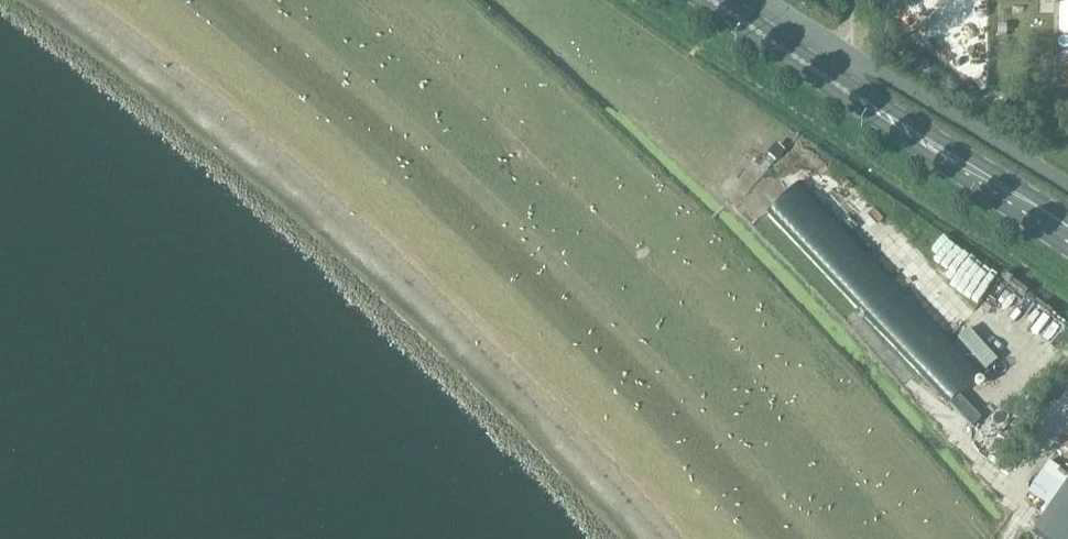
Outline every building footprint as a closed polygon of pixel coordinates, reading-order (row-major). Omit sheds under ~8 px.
[(981,374),(799,182),(766,213),(948,405),(981,374)] [(1053,352),(1041,373),(1050,378),(1062,357),(1053,352)] [(1034,531),(1043,538),(1067,538),(1067,482),(1034,531)]
